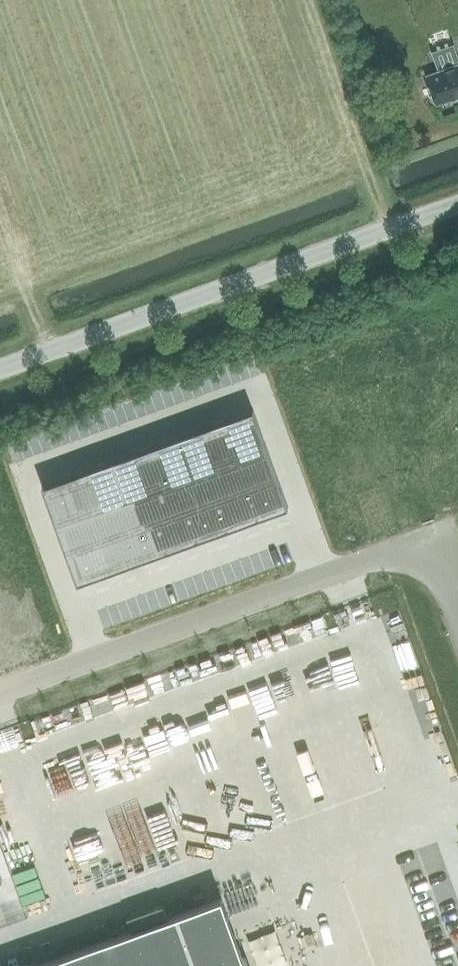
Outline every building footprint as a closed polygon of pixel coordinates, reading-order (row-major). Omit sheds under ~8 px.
[(457,99),(457,64),(427,75),(437,104),(452,98),(453,100),(457,99)] [(255,410),(44,487),(81,584),(292,507),(255,410)] [(55,965),(242,965),(220,905),(55,965)]
